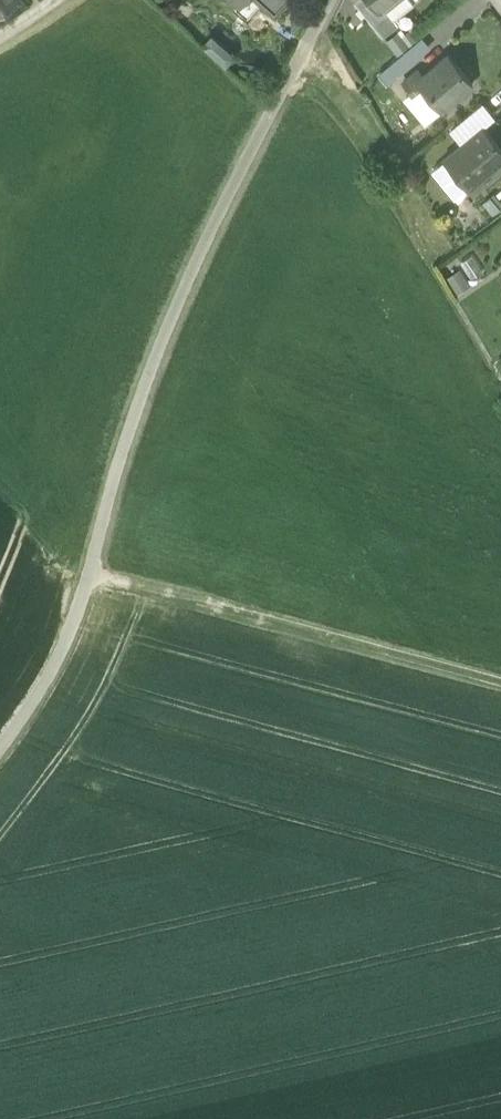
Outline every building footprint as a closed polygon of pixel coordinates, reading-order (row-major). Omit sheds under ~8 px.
[(20,0),(0,0),(0,12),(20,0)] [(275,15),(285,3),(281,0),(259,0),(275,15)] [(383,35),(396,25),(390,17),(382,6),(381,7),(375,0),(362,0),(358,4),(383,35)] [(382,6),(390,17),(410,1),(409,0),(390,0),(382,6)] [(399,28),(385,35),(394,50),(407,43),(399,28)] [(420,37),(377,73),(388,85),(430,50),(420,37)] [(420,83),(442,109),(473,83),(448,54),(423,75),(418,80),(420,83)] [(404,81),(411,90),(420,83),(418,80),(423,75),(419,69),(404,81)] [(420,83),(411,90),(408,92),(430,119),(442,109),(420,83)] [(452,129),(463,143),(483,126),(495,117),(484,103),(452,129)] [(476,181),(482,177),(500,161),(500,148),(483,126),(463,143),(452,152),(474,178),(476,181)] [(464,184),(465,185),(474,178),(452,152),(433,167),(454,193),(464,184)] [(465,185),(472,194),(486,182),(482,177),(476,181),(474,178),(465,185)] [(457,290),(467,283),(458,269),(448,276),(457,290)]
